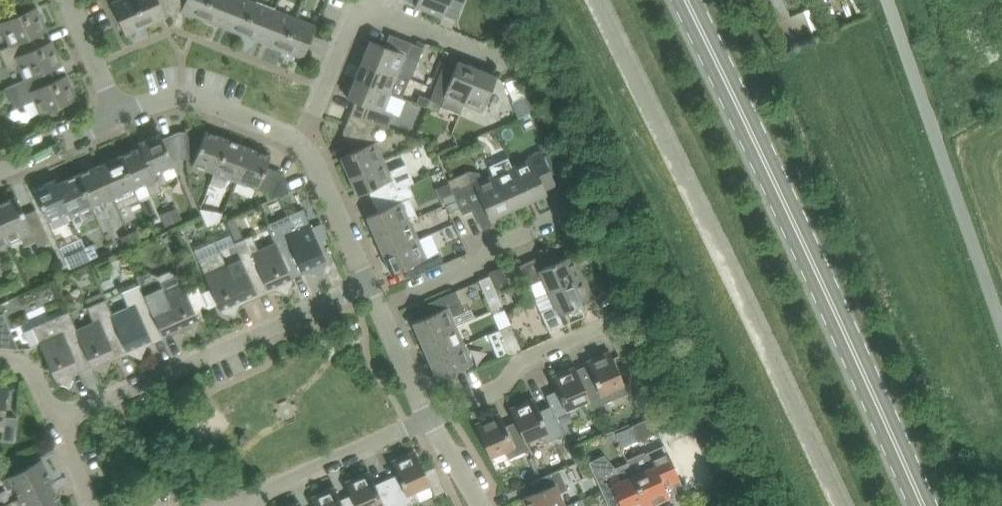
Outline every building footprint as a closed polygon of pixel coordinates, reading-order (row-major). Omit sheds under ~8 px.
[(111,3),(125,35),(145,26),(134,0),(117,0),(111,3)] [(145,26),(166,17),(165,16),(158,0),(134,0),(145,26)] [(165,16),(168,15),(174,17),(178,7),(181,8),(185,0),(158,0),(165,16)] [(181,8),(180,11),(201,19),(208,0),(185,0),(181,8)] [(201,19),(221,26),(231,0),(208,0),(201,19)] [(221,26),(241,34),(254,2),(250,0),(231,0),(221,26)] [(415,5),(442,16),(443,13),(456,18),(463,0),(417,0),(415,5)] [(254,2),(241,34),(262,42),(274,10),(254,2)] [(46,30),(36,7),(12,18),(7,6),(0,9),(0,24),(10,45),(0,50),(46,30)] [(274,10),(262,42),(282,50),(295,17),(274,10)] [(295,17),(282,50),(302,58),(315,25),(295,17)] [(0,50),(0,54),(6,69),(18,64),(25,80),(5,88),(5,89),(61,64),(51,41),(27,52),(22,41),(46,30),(0,50)] [(370,40),(362,60),(398,74),(398,73),(411,77),(422,48),(415,45),(415,44),(389,33),(384,45),(370,40)] [(362,60),(354,79),(390,93),(398,74),(362,60)] [(430,99),(426,107),(437,111),(440,106),(460,114),(463,105),(462,104),(476,68),(457,61),(447,85),(437,81),(429,99),(430,99)] [(61,64),(5,89),(14,109),(34,100),(40,115),(76,99),(66,76),(42,86),(38,75),(61,65),(61,64)] [(476,68),(462,104),(463,105),(482,112),(482,111),(493,116),(498,105),(486,100),(496,76),(476,68)] [(354,101),(350,112),(375,122),(376,120),(387,125),(392,112),(384,109),(390,93),(354,79),(347,98),(354,101)] [(415,103),(426,107),(430,99),(429,99),(419,94),(415,103)] [(529,95),(521,99),(527,114),(536,111),(529,95)] [(350,112),(346,124),(371,133),(375,122),(350,112)] [(346,124),(342,132),(350,152),(340,156),(348,176),(382,161),(371,133),(346,124)] [(185,131),(186,147),(186,158),(193,160),(192,163),(214,172),(227,139),(205,130),(202,138),(185,131)] [(138,142),(139,147),(140,146),(159,189),(160,189),(158,184),(166,181),(161,170),(173,165),(177,174),(180,173),(180,147),(179,131),(162,138),(160,133),(138,142)] [(227,139),(214,172),(210,182),(220,186),(224,185),(227,177),(235,180),(248,147),(227,139)] [(139,147),(119,156),(138,198),(134,188),(145,183),(150,193),(159,189),(140,146),(139,147)] [(248,147),(235,180),(265,192),(283,173),(266,166),(270,156),(248,147)] [(530,158),(511,166),(527,202),(546,193),(543,186),(554,181),(543,157),(539,149),(528,154),(530,158)] [(119,156),(98,165),(113,197),(117,207),(138,198),(119,156)] [(382,161),(348,176),(357,195),(368,190),(373,201),(409,185),(408,183),(412,181),(405,163),(387,171),(382,161)] [(98,165),(77,174),(92,206),(113,197),(98,165)] [(511,166),(493,175),(508,210),(527,202),(511,166)] [(447,180),(450,188),(456,200),(459,208),(462,214),(473,209),(483,204),(489,218),(508,210),(493,175),(482,180),(479,172),(468,171),(447,180)] [(283,173),(265,192),(269,200),(291,190),(283,173)] [(55,179),(71,216),(75,226),(79,224),(82,217),(81,218),(82,214),(81,211),(92,206),(77,174),(57,183),(55,179)] [(55,179),(33,188),(41,206),(47,221),(68,211),(70,216),(71,216),(55,179)] [(409,185),(373,201),(377,211),(366,216),(374,235),(409,220),(410,220),(417,217),(409,197),(413,195),(409,185)] [(0,203),(0,221),(10,242),(20,238),(24,245),(35,240),(38,247),(50,241),(36,209),(35,209),(38,217),(27,221),(16,196),(0,203)] [(459,208),(456,200),(445,204),(448,213),(459,208)] [(176,207),(168,210),(173,222),(181,219),(176,207)] [(266,224),(274,243),(290,278),(291,278),(308,271),(321,276),(326,263),(302,208),(266,224)] [(168,210),(160,214),(165,226),(173,222),(168,210)] [(409,220),(374,235),(382,254),(418,239),(410,220),(409,220)] [(10,242),(0,221),(0,247),(10,242)] [(136,230),(128,233),(133,245),(141,241),(136,230)] [(128,233),(120,237),(125,248),(133,245),(128,233)] [(251,235),(233,243),(257,297),(274,289),(287,295),(293,281),(291,278),(290,278),(274,243),(258,250),(251,235)] [(418,239),(382,254),(391,273),(426,258),(418,239)] [(92,243),(84,246),(89,257),(97,254),(92,243)] [(198,260),(214,295),(221,312),(235,318),(240,304),(257,297),(233,243),(215,251),(216,253),(198,260)] [(84,246),(75,250),(63,255),(69,266),(89,257),(84,246)] [(438,252),(430,256),(435,266),(443,263),(438,252)] [(519,265),(527,283),(528,285),(542,279),(548,292),(583,276),(573,254),(559,260),(556,254),(547,258),(549,264),(538,269),(533,258),(519,265)] [(487,271),(489,275),(494,287),(510,280),(503,264),(487,271)] [(140,283),(139,284),(163,338),(180,330),(194,336),(199,322),(189,299),(178,274),(168,270),(157,275),(147,270),(137,275),(140,283)] [(502,305),(494,287),(489,275),(478,280),(491,310),(502,305)] [(540,311),(540,313),(549,331),(563,325),(559,314),(569,309),(572,315),(582,311),(579,305),(593,299),(583,276),(548,292),(554,305),(540,311)] [(128,307),(112,314),(129,354),(141,359),(146,345),(163,338),(139,284),(121,291),(128,307)] [(412,322),(420,341),(456,326),(451,315),(463,310),(455,290),(434,300),(439,310),(412,322)] [(101,293),(85,300),(87,306),(104,299),(101,293)] [(93,322),(76,330),(93,369),(106,374),(111,360),(128,353),(129,354),(112,314),(105,299),(104,299),(87,306),(86,307),(93,322)] [(68,311),(51,319),(32,327),(56,381),(69,386),(75,373),(91,365),(93,369),(76,330),(68,311)] [(0,347),(13,348),(19,349),(2,312),(0,313),(0,347)] [(499,337),(499,338),(507,356),(521,350),(513,332),(510,324),(499,329),(502,336),(499,337)] [(456,326),(420,341),(429,360),(464,344),(456,326)] [(464,344),(429,360),(437,379),(472,364),(464,344)] [(594,380),(583,385),(582,385),(588,399),(593,408),(627,393),(617,369),(609,351),(585,361),(594,380)] [(548,400),(553,411),(558,423),(579,414),(575,405),(588,399),(582,385),(583,385),(574,366),(551,376),(559,395),(548,400)] [(2,431),(1,439),(14,440),(16,417),(4,415),(7,387),(0,386),(0,430),(2,431)] [(510,408),(518,426),(529,449),(525,441),(539,435),(543,443),(563,434),(558,423),(553,411),(542,416),(533,397),(510,408)] [(688,417),(685,408),(678,411),(675,412),(678,418),(681,420),(688,417)] [(665,411),(630,426),(637,441),(672,426),(670,423),(665,411)] [(490,456),(504,450),(508,459),(529,449),(518,426),(507,431),(499,413),(475,423),(490,456)] [(613,432),(607,435),(608,438),(614,440),(617,439),(613,432)] [(633,474),(647,505),(651,505),(669,498),(661,479),(675,473),(667,454),(665,450),(642,460),(645,468),(633,474)] [(388,485),(397,505),(402,505),(418,499),(414,490),(440,479),(434,466),(423,471),(414,451),(391,461),(399,480),(388,485)] [(14,486),(20,497),(49,482),(49,483),(50,482),(53,481),(41,459),(2,479),(7,489),(14,486)] [(599,485),(607,503),(618,498),(621,505),(647,505),(633,474),(620,480),(616,471),(603,477),(598,466),(591,469),(599,485)] [(525,505),(564,505),(565,505),(559,493),(567,489),(559,469),(554,472),(536,480),(540,490),(522,499),(525,505)] [(353,500),(356,505),(397,505),(388,485),(377,490),(369,471),(345,481),(353,500)] [(20,497),(17,498),(21,505),(51,505),(60,501),(50,482),(49,483),(49,482),(20,497)] [(314,505),(356,505),(353,500),(342,505),(334,486),(310,497),(314,505)]
